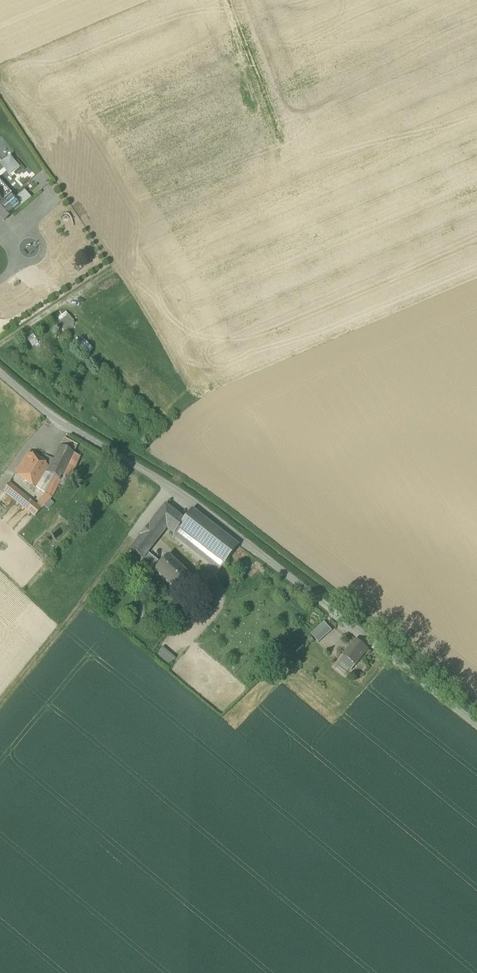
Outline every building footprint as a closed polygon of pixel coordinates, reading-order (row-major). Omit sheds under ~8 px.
[(6,207),(15,199),(0,182),(0,201),(4,205),(6,207)] [(6,207),(13,215),(31,199),(25,192),(15,199),(6,207)] [(4,223),(5,222),(13,215),(6,207),(4,205),(0,201),(0,218),(4,223)] [(59,319),(67,331),(77,324),(69,312),(59,319)] [(71,337),(80,331),(77,325),(67,331),(71,337)] [(60,447),(74,454),(78,446),(64,439),(60,447)] [(62,477),(64,474),(70,461),(74,454),(60,447),(50,468),(47,474),(54,477),(61,481),(62,477)] [(15,475),(35,488),(45,472),(49,467),(36,458),(36,459),(28,454),(15,475)] [(77,464),(80,458),(74,454),(70,461),(77,464)] [(77,464),(70,461),(64,474),(71,478),(77,464)] [(53,497),(61,481),(54,477),(46,495),(52,498),(53,497)] [(35,517),(44,507),(50,501),(52,498),(46,495),(36,507),(9,484),(4,492),(13,500),(35,517)] [(54,504),(50,501),(44,507),(48,510),(54,504)] [(165,506),(147,529),(159,538),(166,529),(177,538),(181,533),(223,566),(238,547),(192,510),(184,521),(165,506)] [(147,529),(142,535),(154,545),(159,538),(147,529)] [(148,553),(154,545),(142,535),(130,550),(142,560),(142,561),(148,553)] [(172,552),(163,562),(154,571),(176,592),(185,582),(193,572),(172,552)] [(138,565),(148,575),(158,562),(148,553),(142,561),(142,560),(138,565)] [(318,640),(331,627),(326,622),(313,635),(318,640)] [(344,656),(356,665),(368,650),(356,641),(344,656)] [(164,648),(158,655),(171,665),(176,658),(164,648)] [(356,665),(344,656),(340,662),(351,671),(356,665)]
